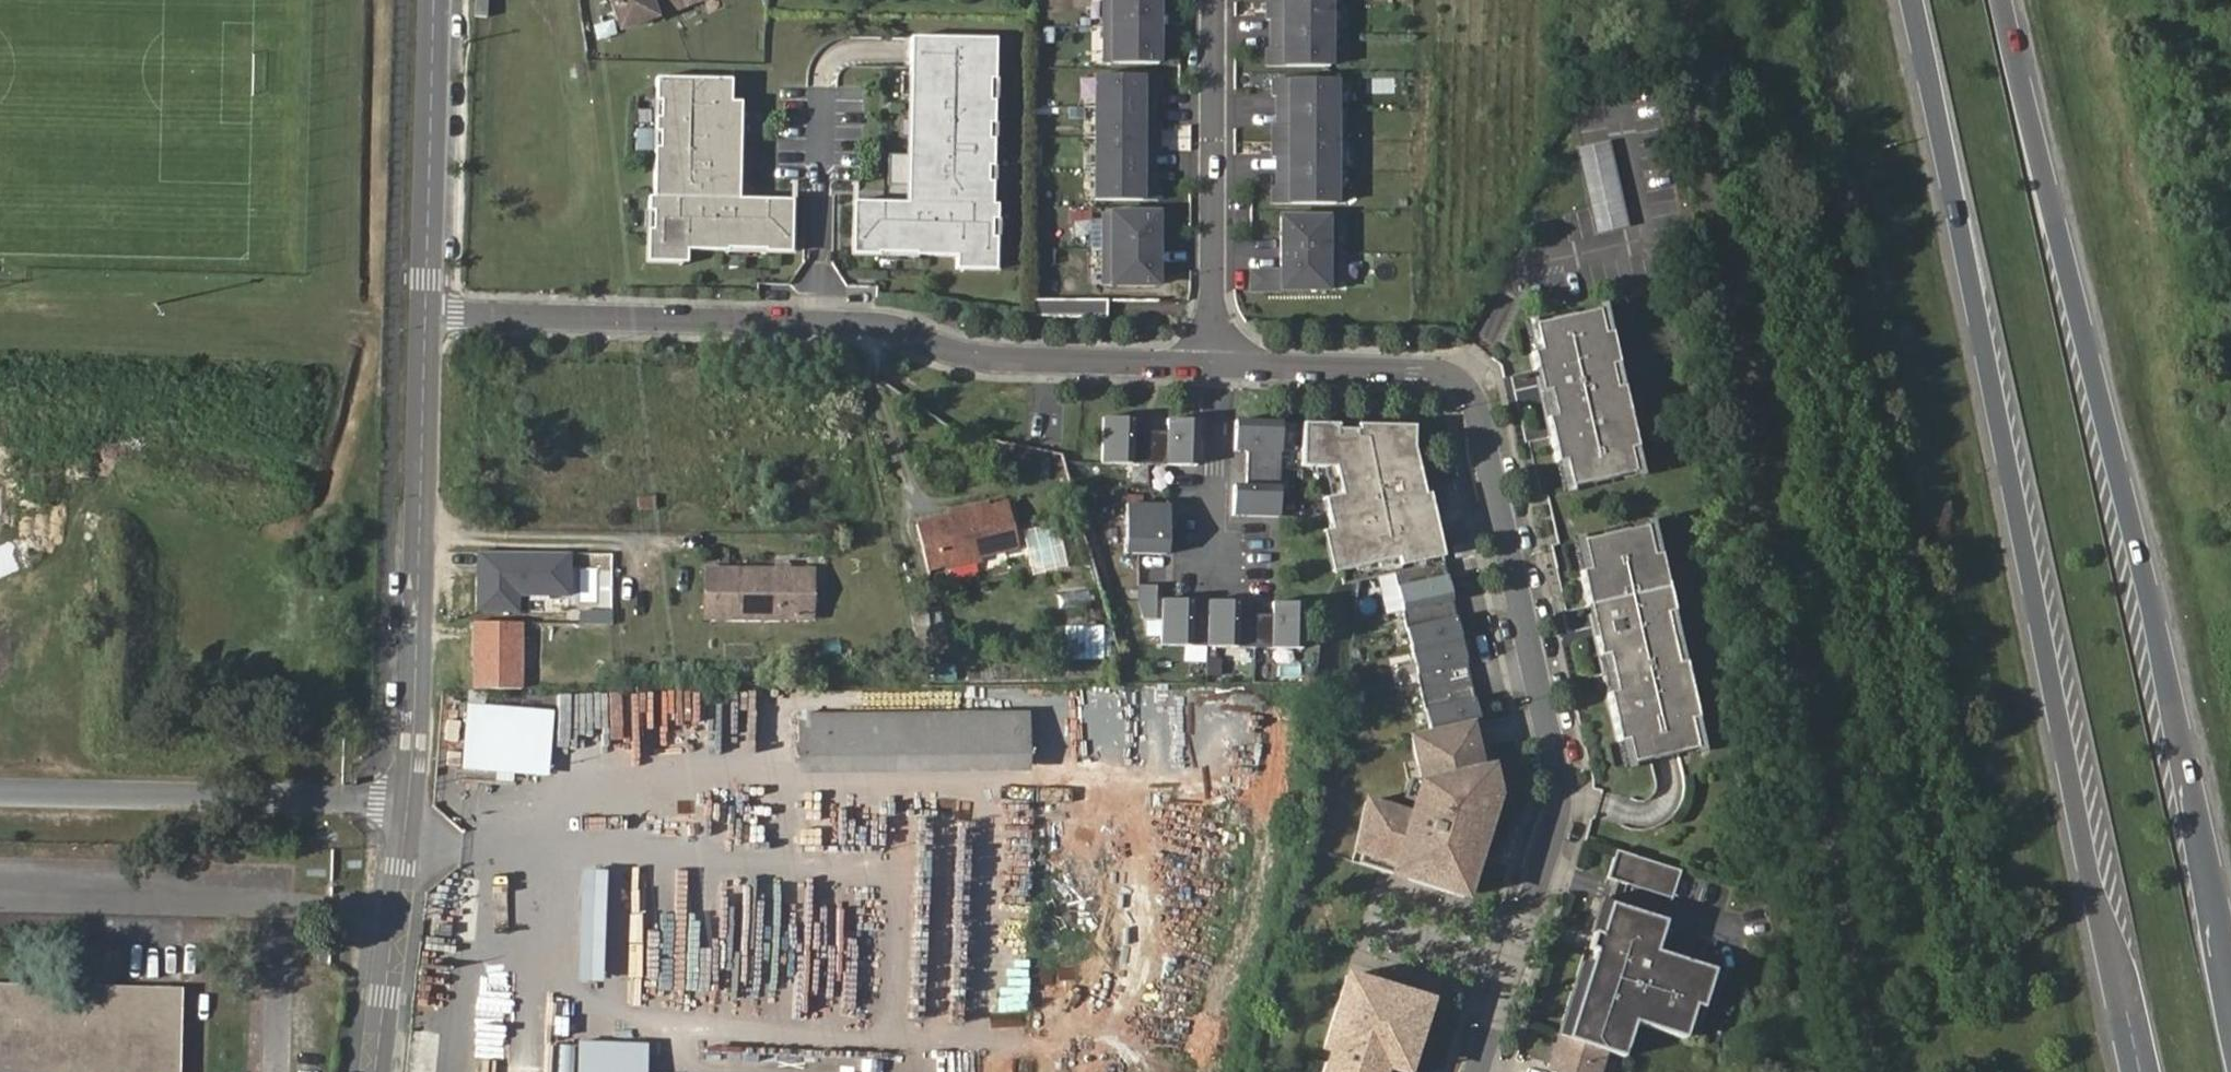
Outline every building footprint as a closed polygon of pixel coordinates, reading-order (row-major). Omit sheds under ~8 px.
[(670,10),(667,0),(611,0),(621,28),(670,10)] [(670,10),(697,0),(667,0),(670,10)] [(1105,62),(1158,62),(1159,0),(1105,0),(1105,62)] [(1267,5),(1261,5),(1261,22),(1266,22),(1266,37),(1324,38),(1325,6),(1267,5)] [(1324,38),(1266,37),(1266,52),(1260,52),(1260,70),(1324,71),(1324,38)] [(986,207),(992,42),(906,39),(902,158),(881,157),(880,188),(901,189),(900,206),(846,204),(844,256),(949,260),(949,273),(989,274),(991,207),(986,207)] [(1097,75),(1096,200),(1158,201),(1158,183),(1152,183),(1152,153),(1158,153),(1158,122),(1152,122),(1152,92),(1158,92),(1158,75),(1097,75)] [(736,198),(739,101),(728,100),(728,79),(653,77),(650,196),(646,196),(644,261),(684,262),(684,249),(756,251),(758,198),(736,198)] [(1271,100),(1271,115),(1329,115),(1329,83),(1266,82),(1266,100),(1271,100)] [(1329,115),(1271,115),(1271,130),(1265,130),(1264,145),(1329,146),(1329,115)] [(1329,146),(1264,145),(1264,161),(1270,162),(1270,176),(1329,177),(1329,146)] [(1579,156),(1593,241),(1626,236),(1611,150),(1579,156)] [(1329,177),(1270,176),(1269,191),(1263,191),(1263,209),(1329,210),(1329,177)] [(789,251),(790,199),(758,198),(756,251),(789,251)] [(1158,286),(1158,214),(1104,214),(1104,286),(1158,286)] [(1272,223),(1272,258),(1349,259),(1349,224),(1272,223)] [(1244,279),(1244,296),(1348,297),(1349,259),(1272,258),(1272,279),(1244,279)] [(1032,304),(1031,321),(1078,322),(1079,304),(1032,304)] [(1079,304),(1078,322),(1106,323),(1107,305),(1079,304)] [(1564,491),(1642,473),(1604,310),(1527,328),(1564,491)] [(1104,461),(1198,466),(1200,421),(1169,420),(1168,431),(1134,429),(1134,418),(1106,417),(1104,461)] [(1236,516),(1281,517),(1282,423),(1237,422),(1237,451),(1248,451),(1248,485),(1236,485),(1236,516)] [(1415,449),(1416,426),(1360,424),(1360,430),(1340,429),(1340,423),(1305,422),(1303,466),(1331,468),(1337,495),(1321,499),(1339,585),(1395,573),(1429,733),(1472,724),(1479,722),(1430,493),(1424,494),(1415,449)] [(1008,501),(920,521),(929,563),(1018,542),(1008,501)] [(1169,553),(1171,505),(1129,503),(1127,551),(1169,553)] [(1622,767),(1702,749),(1653,527),(1573,544),(1622,767)] [(574,550),(477,548),(476,609),(520,610),(521,595),(573,596),(574,550)] [(812,567),(706,569),(707,616),(813,614),(812,567)] [(1162,645),(1301,648),(1302,602),(1273,601),(1273,614),(1238,613),(1238,600),(1208,600),(1208,612),(1193,611),(1194,599),(1164,599),(1164,584),(1140,584),(1139,601),(1144,618),(1163,618),(1162,645)] [(523,622),(474,622),(474,688),(523,688),(523,622)] [(1066,658),(1101,658),(1102,626),(1067,626),(1066,658)] [(955,663),(936,663),(936,680),(955,679),(955,663)] [(1025,713),(799,712),(800,754),(1026,754),(1025,713)] [(1464,899),(1495,805),(1496,798),(1487,799),(1472,724),(1429,733),(1415,737),(1425,782),(1414,813),(1371,799),(1354,852),(1413,871),(1410,881),(1464,899)] [(1076,733),(1076,757),(1091,757),(1091,733),(1076,733)] [(1616,850),(1607,878),(1672,899),(1681,871),(1616,850)] [(569,977),(593,978),(597,870),(573,869),(569,977)] [(1603,1050),(1623,1056),(1634,1021),(1684,1036),(1694,1004),(1701,1006),(1712,968),(1654,950),(1664,919),(1608,902),(1599,933),(1593,931),(1588,946),(1594,948),(1566,1038),(1559,1036),(1549,1069),(1554,1070),(1554,1071),(1596,1071),(1603,1050)] [(1416,995),(1375,982),(1372,992),(1339,982),(1319,1044),(1329,1047),(1325,1060),(1322,1059),(1318,1071),(1391,1071),(1401,1041),(1416,995)] [(181,987),(0,984),(0,1071),(178,1071),(181,987)] [(1427,999),(1416,995),(1401,1041),(1412,1045),(1427,999)] [(582,1071),(647,1071),(649,1046),(582,1044),(582,1071)]
